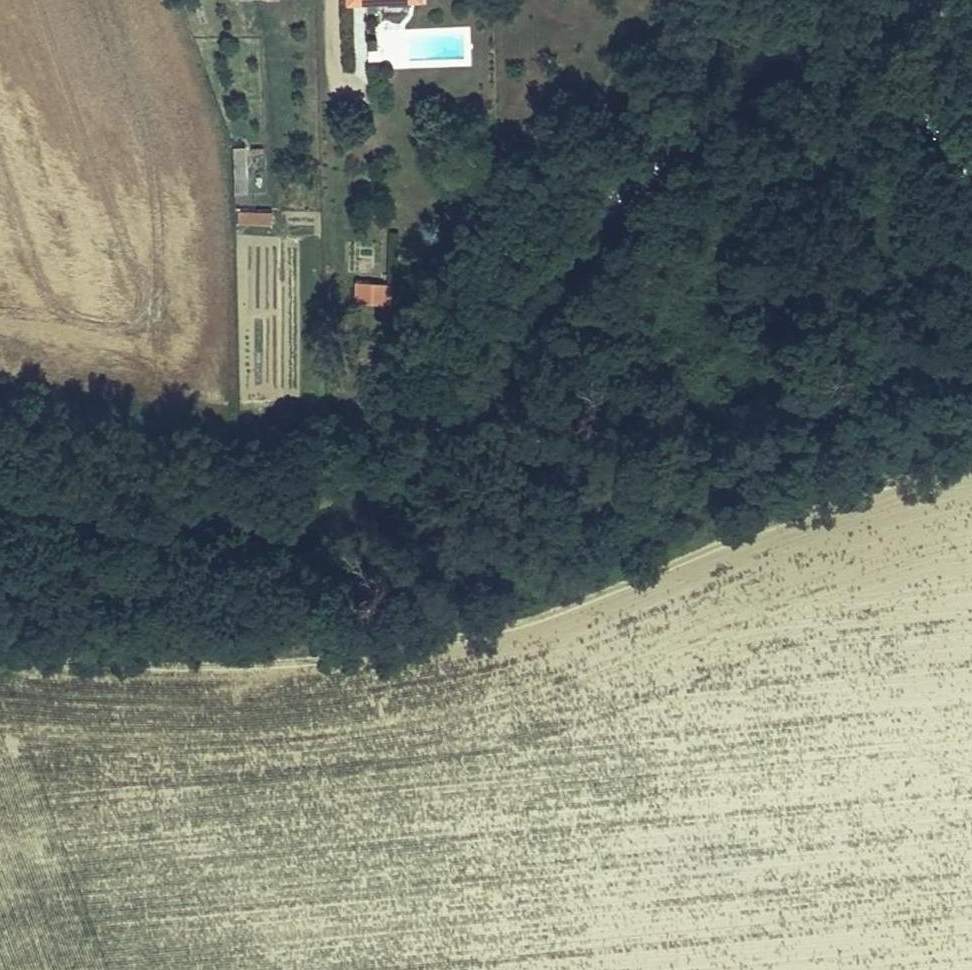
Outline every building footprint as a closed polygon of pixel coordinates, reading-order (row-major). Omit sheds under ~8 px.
[(248,193),(245,147),(234,148),(237,194),(248,193)] [(269,211),(239,209),(238,228),(268,229),(269,211)] [(354,279),(353,303),(391,305),(392,282),(354,279)]
